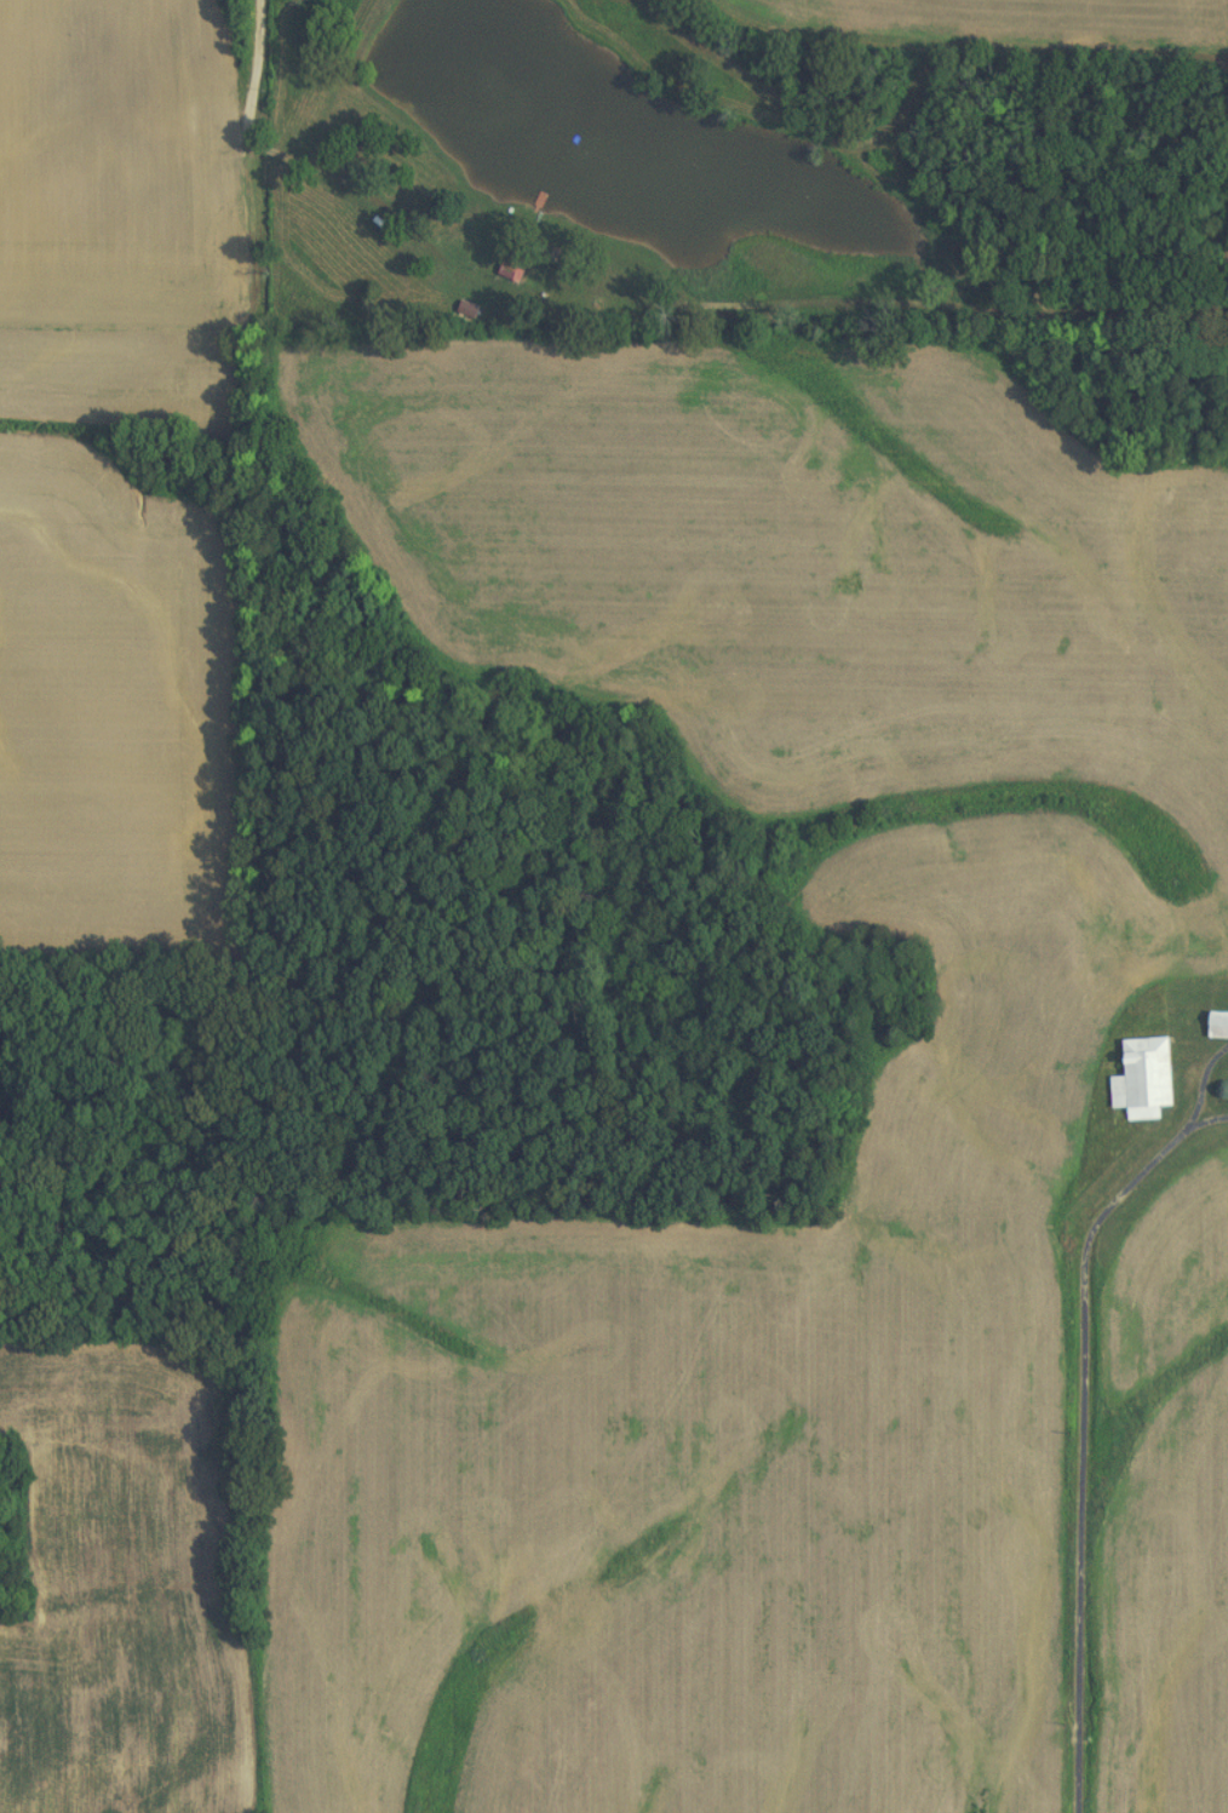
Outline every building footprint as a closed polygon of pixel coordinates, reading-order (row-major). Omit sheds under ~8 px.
[(515,265),(499,259),(494,273),(510,279),(515,265)] [(1169,1036),(1122,1038),(1123,1075),(1107,1075),(1108,1107),(1124,1106),(1124,1119),(1158,1118),(1157,1105),(1171,1104),(1169,1036)]
